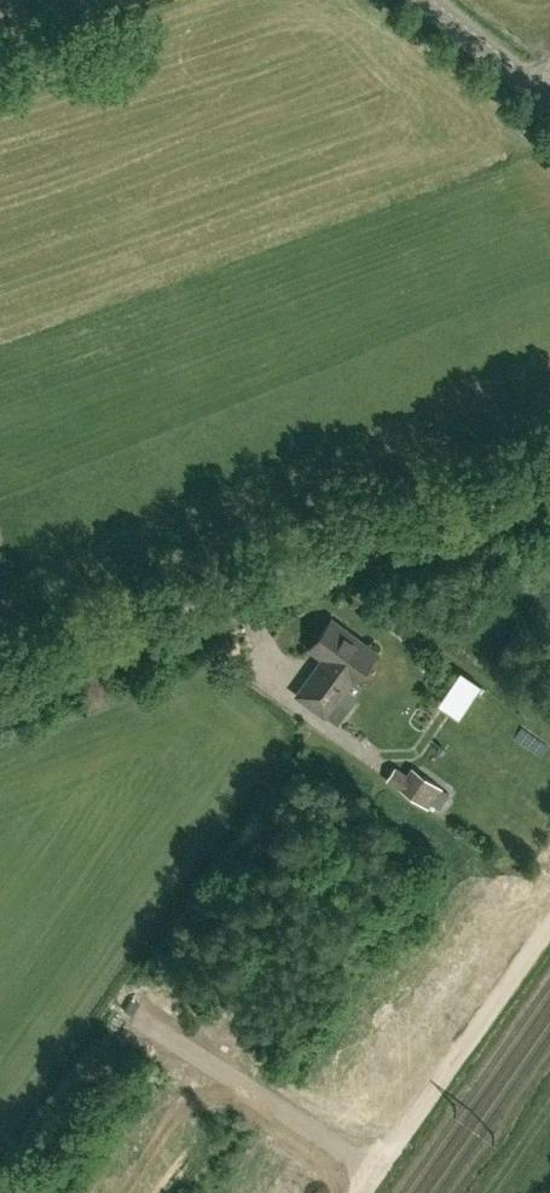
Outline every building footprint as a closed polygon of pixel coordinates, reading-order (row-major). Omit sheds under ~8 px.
[(354,679),(376,651),(331,618),(310,646),(324,656),(297,693),(325,713),(351,677),(354,679)] [(428,808),(429,807),(442,787),(411,766),(398,785),(397,786),(428,808)]
